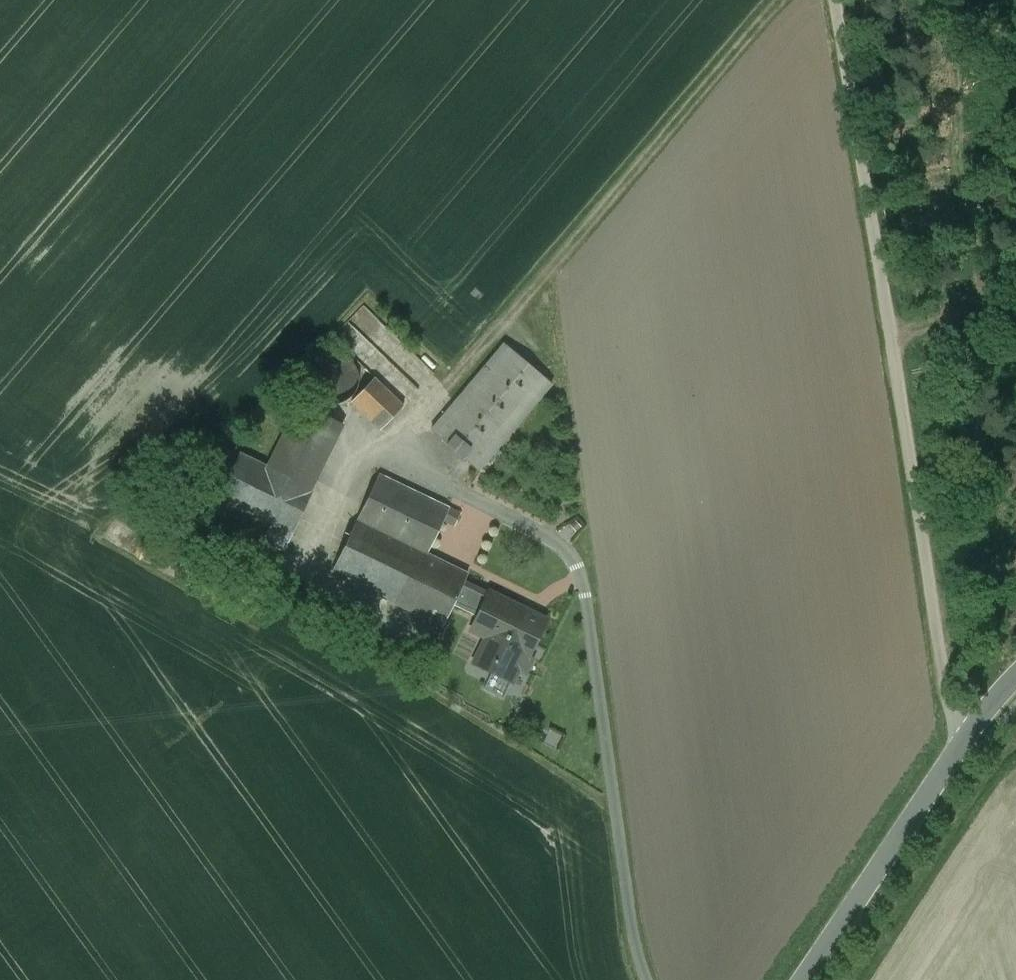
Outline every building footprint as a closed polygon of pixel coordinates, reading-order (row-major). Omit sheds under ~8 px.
[(504,343),(430,430),(478,470),(551,384),(504,343)] [(357,387),(358,377),(356,367),(350,359),(342,354),(332,352),(322,354),(313,360),(308,368),(306,378),(308,388),(314,397),(323,402),(333,404),(343,402),(351,396),(357,387)] [(403,405),(374,377),(351,402),(379,429),(403,405)] [(299,402),(269,467),(241,453),(212,512),(285,549),(312,489),(310,488),(342,424),(299,402)] [(448,508),(378,475),(331,572),(400,606),(426,553),(441,522),(448,508)] [(448,508),(441,522),(454,529),(460,515),(448,508)] [(467,574),(426,553),(400,606),(441,626),(463,582),(467,574)] [(487,594),(463,582),(452,604),(476,616),(487,594)] [(546,620),(488,592),(487,594),(476,616),(470,630),(485,638),(473,663),(512,682),(518,670),(526,674),(533,659),(528,657),(546,620)]
